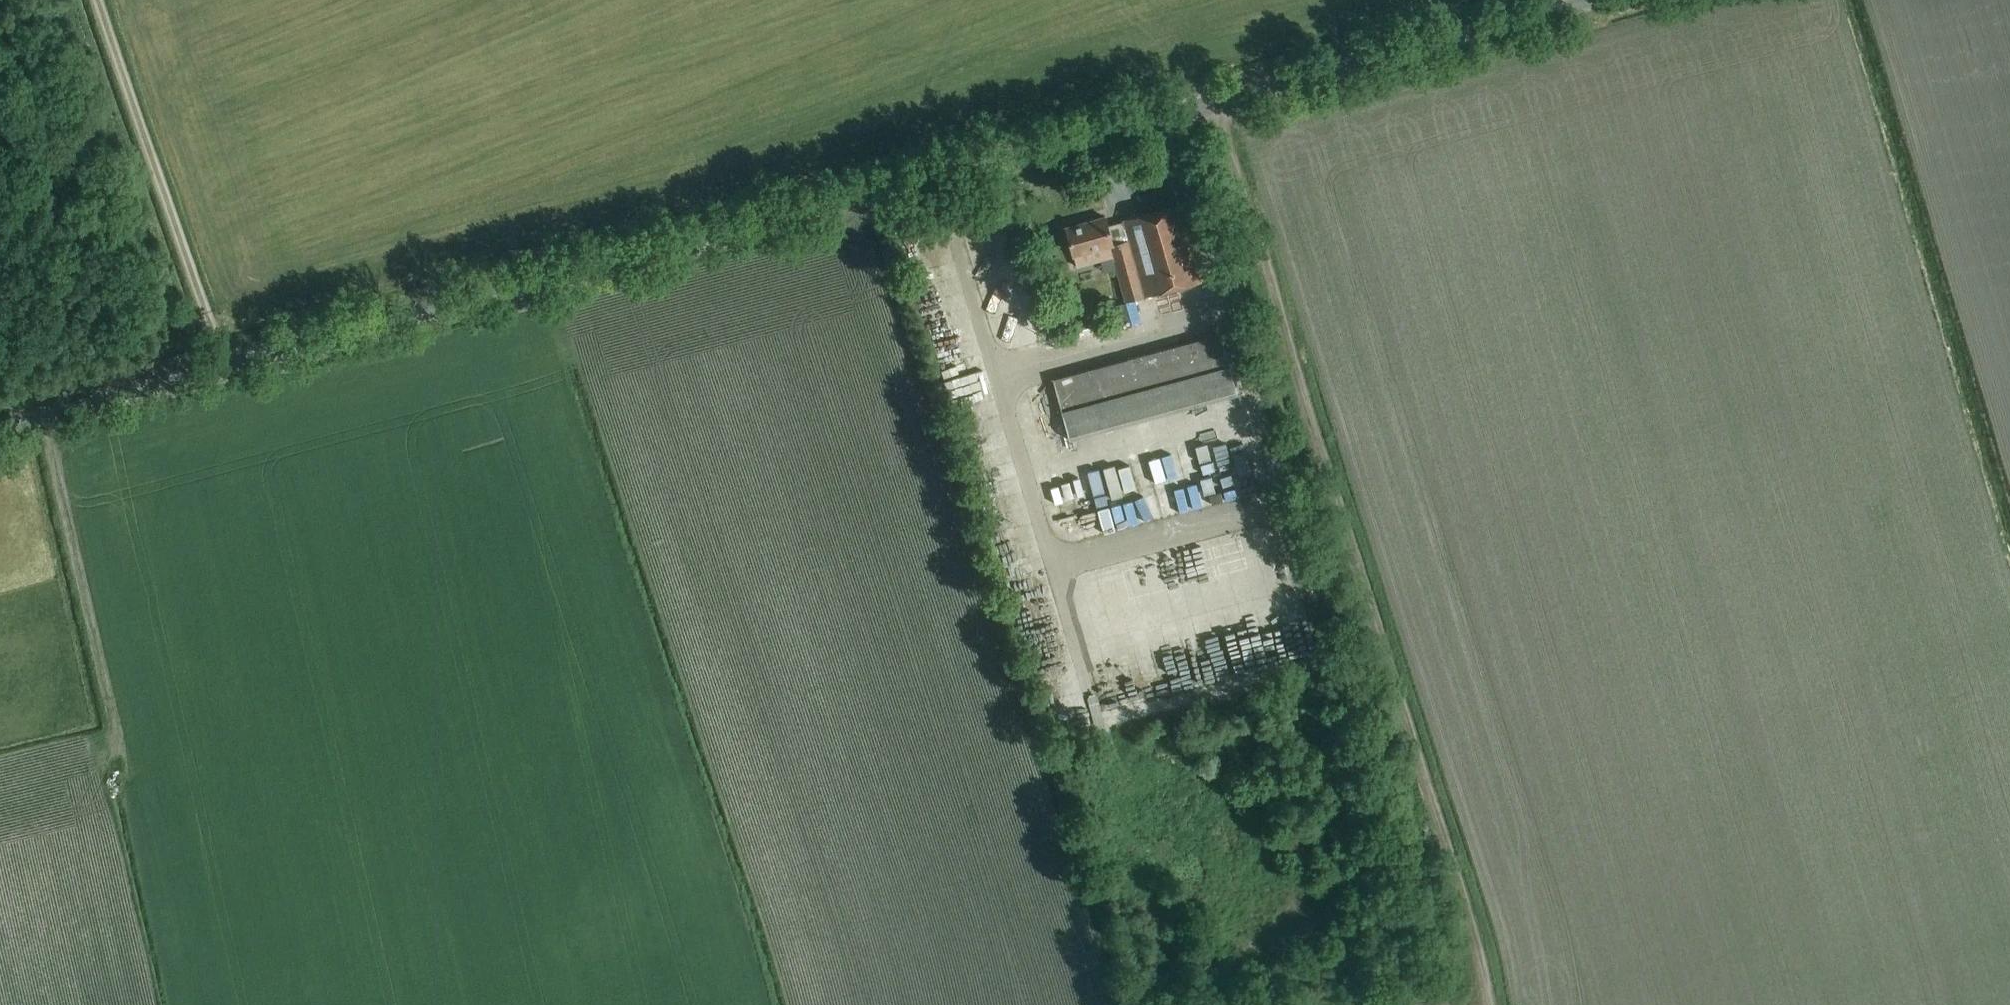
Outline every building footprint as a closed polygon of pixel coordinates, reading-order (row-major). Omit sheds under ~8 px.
[(1123,222),(1107,226),(1105,217),(1066,227),(1073,257),(1110,247),(1125,302),(1145,297),(1206,280),(1185,203),(1122,220),(1123,222)] [(1220,332),(1052,378),(1070,442),(1237,396),(1220,332)]
